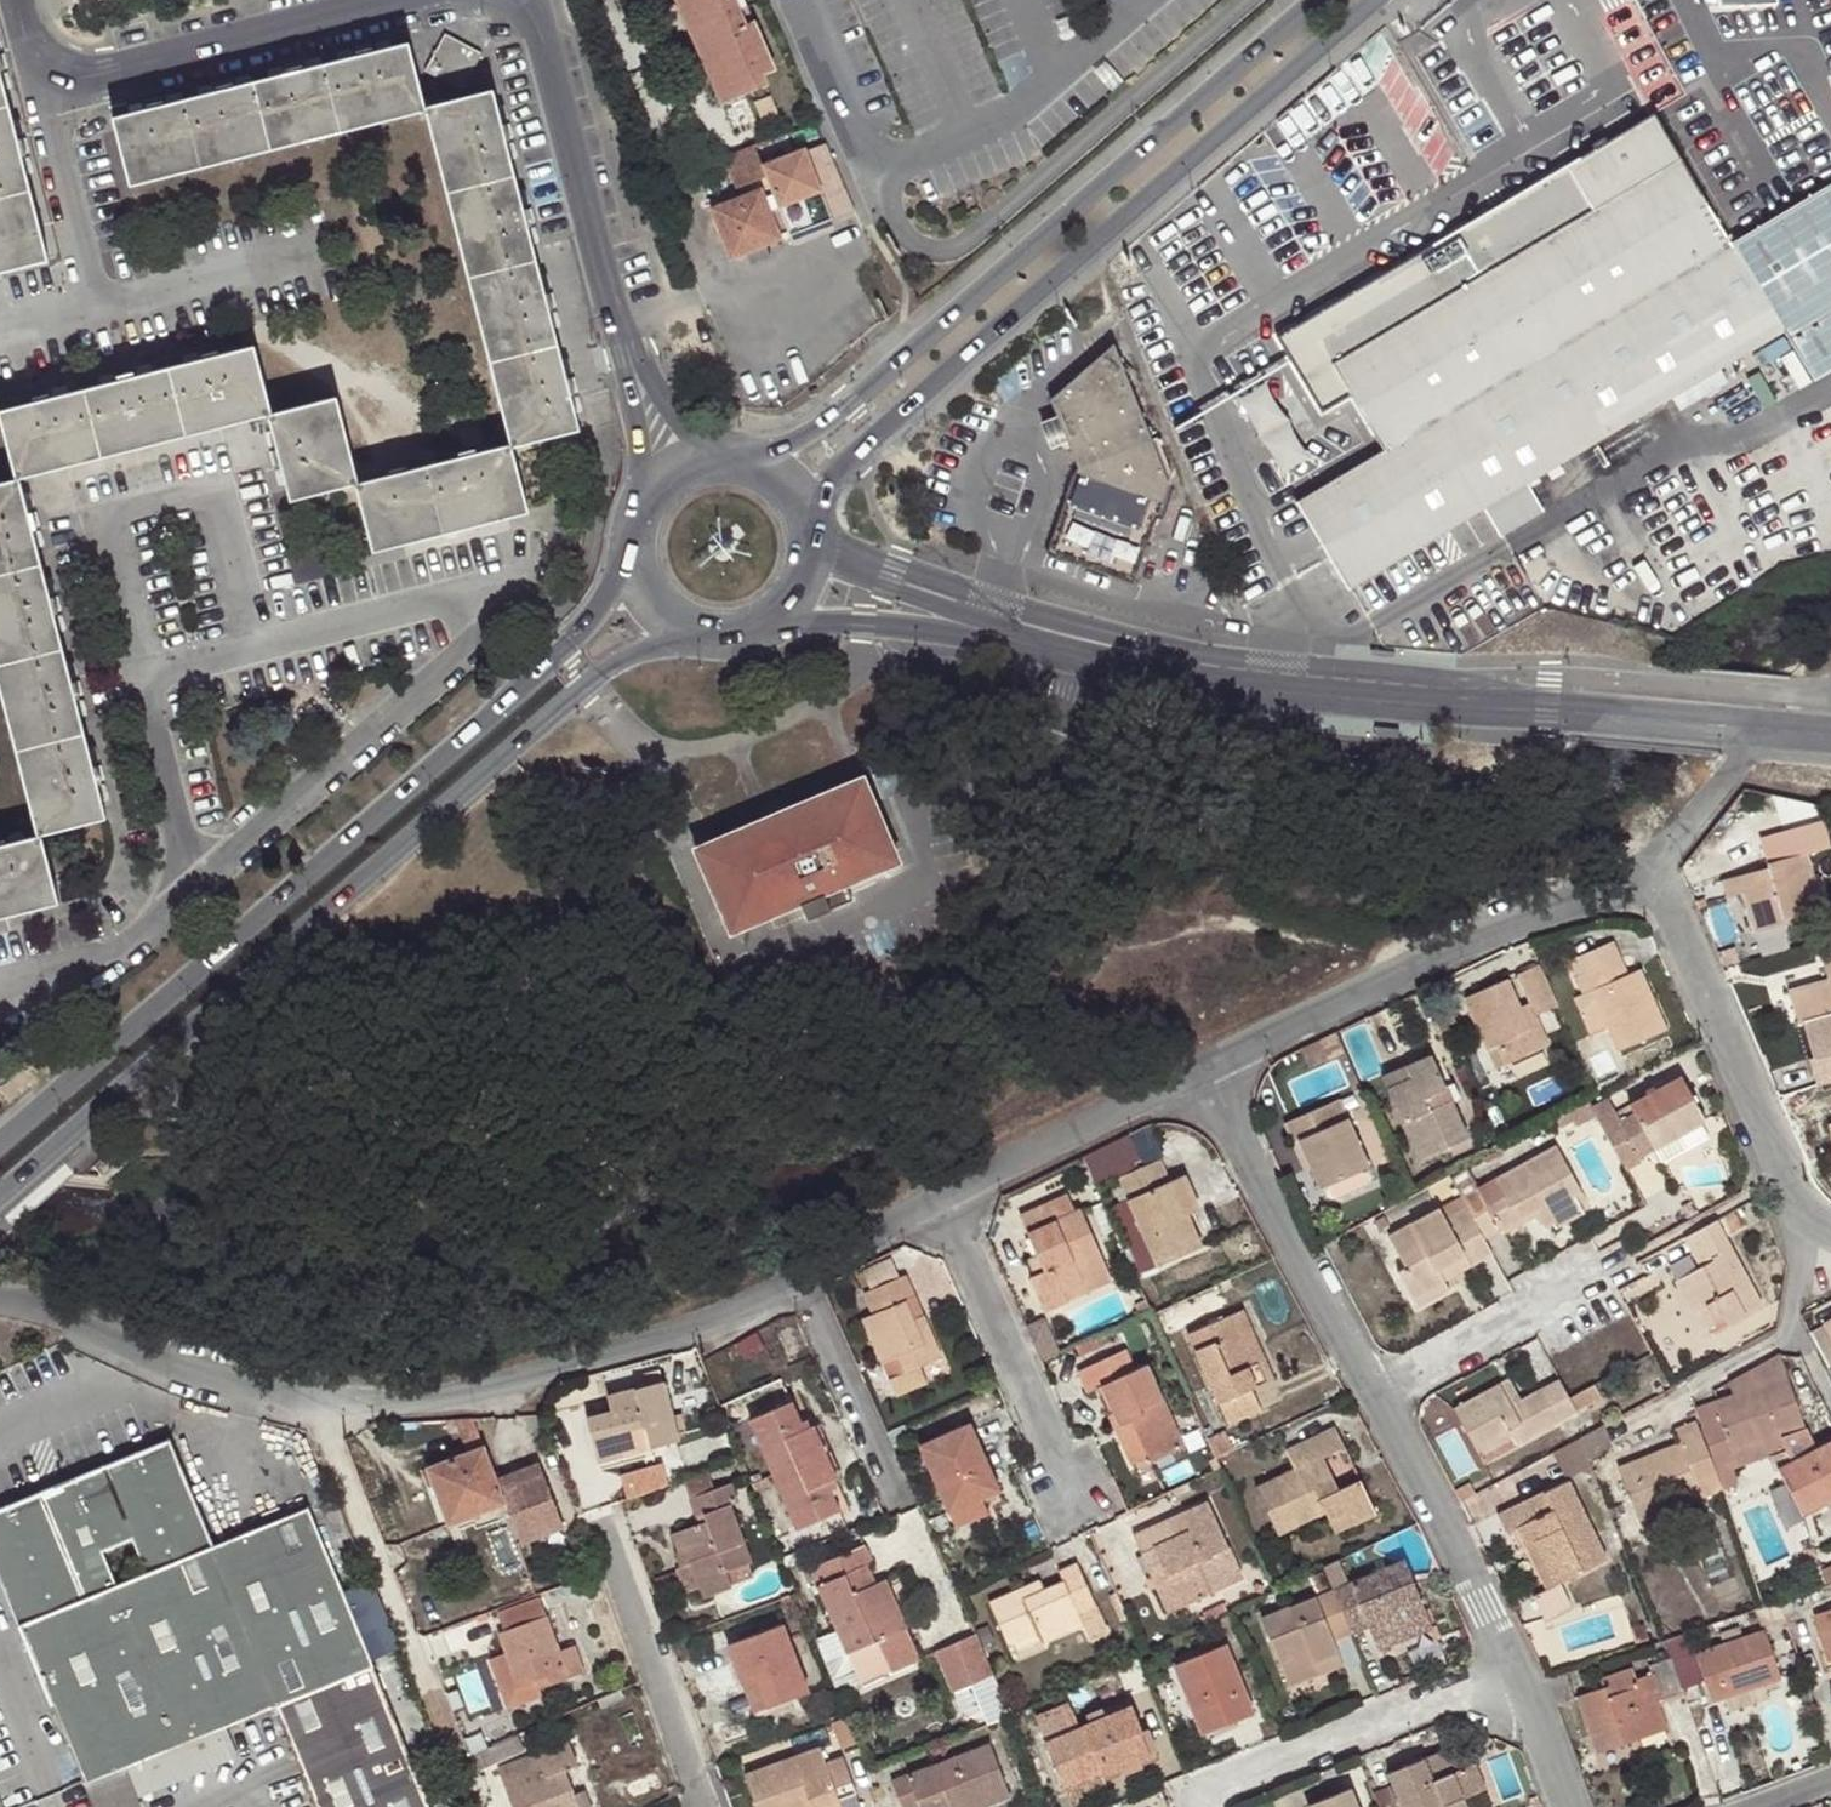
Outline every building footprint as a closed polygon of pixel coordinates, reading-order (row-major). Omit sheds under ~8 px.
[(691,32),(701,27),(690,0),(677,0),(691,32)] [(701,27),(737,11),(731,0),(690,0),(701,27)] [(744,26),(737,11),(701,27),(716,61),(706,66),(723,103),(767,84),(763,75),(775,69),(754,21),(744,26)] [(716,61),(701,27),(691,32),(706,66),(716,61)] [(482,57),(444,35),(424,71),(460,93),(482,57)] [(334,62),(351,130),(425,111),(407,43),(334,62)] [(260,80),(277,148),(351,130),(334,62),(260,80)] [(188,99),(204,166),(277,148),(260,80),(188,99)] [(0,86),(0,176),(29,169),(7,84),(0,86)] [(492,93),(425,111),(445,193),(513,174),(492,93)] [(115,117),(132,185),(204,166),(188,99),(115,117)] [(1830,302),(1830,233),(1815,195),(1730,245),(1655,117),(1281,339),(1321,408),(1350,393),(1384,448),(1297,501),(1350,587),(1483,509),(1500,535),(1542,510),(1527,484),(1779,333),(1830,302)] [(792,244),(856,215),(827,147),(806,157),(804,154),(763,173),(754,151),(723,164),(737,196),(769,185),(771,193),(712,217),(733,269),(745,264),(746,264),(769,254),(785,248),(783,242),(791,239),(792,244)] [(52,256),(29,169),(0,176),(0,270),(52,256)] [(513,174),(445,193),(466,273),(534,256),(513,174)] [(1814,192),(1830,231),(1830,182),(1814,192)] [(769,254),(746,264),(750,273),(774,264),(769,254)] [(534,256),(466,273),(488,357),(556,339),(534,256)] [(1830,371),(1830,302),(1779,333),(1809,384),(1830,371)] [(1142,418),(1107,323),(1044,377),(1068,446),(1036,530),(1120,563),(1164,455),(1150,415),(1142,418)] [(488,357),(511,444),(579,427),(556,339),(488,357)] [(256,351),(172,370),(188,435),(271,415),(256,351)] [(1242,382),(1276,472),(1326,453),(1291,363),(1242,382)] [(104,455),(188,435),(172,370),(89,390),(104,455)] [(89,390),(4,410),(20,475),(104,455),(89,390)] [(335,398),(271,415),(291,499),(356,482),(335,398)] [(436,463),(453,529),(528,510),(511,444),(436,463)] [(373,548),(453,529),(436,463),(356,482),(373,548)] [(20,475),(0,480),(0,572),(42,561),(20,475)] [(42,561),(0,572),(0,659),(62,643),(42,561)] [(0,659),(0,678),(18,749),(85,732),(62,643),(0,659)] [(85,732),(18,749),(39,833),(106,817),(85,732)] [(851,791),(878,801),(871,783),(851,791)] [(851,791),(719,841),(705,865),(732,936),(803,909),(809,927),(855,908),(849,892),(903,871),(878,801),(851,791)] [(1830,848),(1825,829),(1790,838),(1796,856),(1768,864),(1768,869),(1738,878),(1743,894),(1756,932),(1785,924),(1783,920),(1821,909),(1806,855),(1830,848)] [(0,843),(0,912),(56,898),(39,833),(0,843)] [(699,849),(705,865),(719,841),(699,849)] [(1743,894),(1738,878),(1724,883),(1728,898),(1743,894)] [(1605,968),(1619,961),(1613,944),(1568,965),(1583,1000),(1594,995),(1608,1027),(1619,1051),(1666,1031),(1640,972),(1627,978),(1626,978),(1612,985),(1605,968)] [(1626,978),(1619,961),(1605,968),(1612,985),(1626,978)] [(1543,1014),(1559,1008),(1541,967),(1518,976),(1531,1008),(1540,1006),(1543,1014)] [(1525,1021),(1506,982),(1468,999),(1505,1086),(1518,1081),(1510,1063),(1548,1046),(1535,1017),(1525,1021)] [(1829,983),(1791,993),(1798,1023),(1802,1022),(1815,1060),(1811,1061),(1817,1086),(1830,1082),(1830,982),(1829,983)] [(1594,995),(1583,1000),(1577,1002),(1591,1033),(1608,1027),(1594,995)] [(1469,1141),(1432,1057),(1382,1078),(1419,1162),(1469,1141)] [(1634,1114),(1606,1129),(1625,1165),(1657,1148),(1653,1138),(1676,1125),(1680,1135),(1707,1120),(1684,1077),(1630,1106),(1634,1114)] [(1286,1126),(1293,1143),(1300,1140),(1310,1168),(1320,1188),(1368,1167),(1339,1102),(1286,1126)] [(1653,1138),(1657,1148),(1680,1135),(1676,1125),(1653,1138)] [(1300,1140),(1293,1143),(1305,1170),(1310,1168),(1300,1140)] [(1479,1190),(1461,1198),(1467,1209),(1483,1238),(1531,1214),(1542,1231),(1578,1211),(1571,1200),(1581,1195),(1556,1148),(1493,1180),(1500,1198),(1486,1204),(1479,1190)] [(1166,1186),(1156,1163),(1117,1180),(1157,1269),(1200,1249),(1187,1219),(1197,1214),(1182,1180),(1166,1186)] [(1373,1176),(1368,1167),(1320,1188),(1324,1196),(1373,1176)] [(1024,1216),(1037,1250),(1047,1271),(1035,1276),(1030,1278),(1045,1311),(1068,1301),(1063,1290),(1109,1272),(1082,1210),(1074,1212),(1067,1196),(1024,1216)] [(1469,1265),(1492,1253),(1483,1238),(1467,1209),(1445,1221),(1438,1211),(1390,1237),(1405,1267),(1399,1271),(1414,1299),(1446,1281),(1440,1268),(1463,1255),(1469,1265)] [(1719,1221),(1688,1239),(1697,1255),(1708,1250),(1715,1261),(1703,1267),(1686,1277),(1703,1308),(1700,1309),(1710,1327),(1727,1318),(1731,1323),(1764,1304),(1719,1221)] [(1047,1271),(1037,1250),(1026,1255),(1035,1276),(1047,1271)] [(1697,1255),(1672,1268),(1694,1312),(1700,1309),(1703,1308),(1686,1277),(1703,1267),(1715,1261),(1708,1250),(1697,1255)] [(1113,1281),(1109,1272),(1063,1290),(1068,1301),(1113,1281)] [(906,1273),(864,1292),(872,1313),(863,1318),(882,1362),(892,1358),(898,1374),(942,1353),(928,1324),(919,1327),(906,1298),(915,1294),(906,1273)] [(915,1294),(906,1298),(919,1327),(928,1324),(915,1294)] [(1244,1312),(1232,1317),(1254,1364),(1257,1362),(1268,1386),(1276,1382),(1244,1312)] [(1254,1364),(1232,1317),(1188,1335),(1229,1427),(1261,1413),(1253,1392),(1268,1386),(1257,1362),(1254,1364)] [(1138,1371),(1128,1350),(1080,1371),(1090,1393),(1106,1387),(1124,1428),(1128,1425),(1133,1434),(1123,1438),(1134,1463),(1149,1458),(1153,1462),(1183,1449),(1147,1369),(1138,1371)] [(1779,1354),(1739,1376),(1745,1392),(1762,1443),(1772,1439),(1805,1428),(1779,1354)] [(679,1440),(660,1369),(645,1372),(649,1385),(611,1395),(614,1410),(590,1416),(602,1461),(627,1454),(621,1433),(645,1427),(653,1447),(679,1440)] [(1729,1383),(1733,1397),(1745,1392),(1739,1376),(1729,1383)] [(1512,1404),(1502,1385),(1457,1409),(1481,1457),(1515,1440),(1517,1444),(1578,1411),(1571,1398),(1561,1379),(1512,1404)] [(1571,1398),(1578,1411),(1603,1397),(1596,1384),(1571,1398)] [(1733,1397),(1698,1411),(1721,1476),(1737,1472),(1731,1453),(1762,1443),(1745,1392),(1733,1397)] [(805,1430),(801,1420),(791,1400),(750,1420),(798,1528),(841,1508),(833,1490),(828,1480),(834,1477),(839,1475),(816,1425),(811,1427),(805,1430)] [(806,1418),(801,1420),(805,1430),(811,1427),(806,1418)] [(951,1511),(983,1496),(1001,1486),(970,1422),(921,1445),(951,1511)] [(1640,1519),(1674,1506),(1702,1495),(1704,1501),(1724,1492),(1697,1424),(1677,1432),(1682,1446),(1622,1471),(1640,1519)] [(1579,1438),(1587,1458),(1612,1449),(1603,1425),(1579,1438)] [(1803,1515),(1830,1502),(1830,1446),(1814,1454),(1805,1428),(1772,1439),(1777,1454),(1775,1454),(1803,1515)] [(1348,1514),(1354,1525),(1377,1515),(1361,1480),(1338,1490),(1323,1458),(1346,1448),(1338,1430),(1287,1453),(1294,1471),(1257,1487),(1275,1525),(1294,1516),(1297,1526),(1327,1513),(1330,1521),(1348,1514)] [(1567,1475),(1590,1466),(1587,1458),(1579,1438),(1555,1452),(1567,1475)] [(1731,1453),(1736,1467),(1775,1454),(1777,1454),(1772,1439),(1762,1443),(1731,1453)] [(0,1510),(0,1579),(1,1581),(83,1782),(94,1806),(139,1806),(141,1806),(135,1791),(124,1764),(224,1725),(275,1704),(318,1806),(430,1806),(307,1509),(212,1546),(168,1440),(0,1510)] [(1517,1444),(1515,1440),(1481,1457),(1483,1463),(1517,1444)] [(475,1515),(509,1501),(500,1477),(488,1444),(433,1466),(454,1523),(475,1515)] [(543,1461),(500,1477),(509,1501),(514,1513),(525,1541),(568,1524),(543,1461)] [(668,1461),(625,1469),(629,1494),(673,1485),(668,1461)] [(828,1480),(833,1490),(838,1486),(834,1477),(828,1480)] [(1517,1531),(1524,1546),(1532,1542),(1554,1585),(1546,1589),(1534,1596),(1544,1619),(1572,1606),(1561,1582),(1608,1560),(1570,1482),(1498,1517),(1507,1535),(1517,1531)] [(674,1536),(681,1556),(688,1554),(692,1564),(705,1596),(732,1587),(731,1584),(727,1571),(751,1561),(753,1561),(731,1505),(738,1501),(731,1483),(691,1500),(701,1524),(674,1536)] [(989,1510),(983,1496),(951,1511),(957,1523),(989,1510)] [(509,1501),(475,1515),(479,1527),(514,1513),(509,1501)] [(1135,1532),(1144,1553),(1156,1549),(1181,1606),(1241,1581),(1205,1502),(1135,1532)] [(1681,1524),(1674,1506),(1640,1519),(1646,1536),(1681,1524)] [(1337,1533),(1354,1525),(1348,1514),(1330,1521),(1337,1533)] [(1294,1516),(1275,1525),(1279,1534),(1297,1526),(1294,1516)] [(1532,1542),(1524,1546),(1546,1589),(1554,1585),(1532,1542)] [(872,1562),(864,1545),(811,1568),(838,1631),(898,1608),(887,1578),(878,1582),(869,1564),(872,1562)] [(1156,1549),(1144,1553),(1170,1611),(1181,1606),(1156,1549)] [(800,1561),(797,1551),(785,1556),(789,1566),(800,1561)] [(688,1554),(681,1556),(685,1566),(692,1564),(688,1554)] [(757,1575),(751,1561),(727,1571),(731,1584),(757,1575)] [(1331,1592),(1350,1636),(1367,1628),(1372,1639),(1394,1630),(1400,1641),(1431,1628),(1403,1561),(1346,1584),(1335,1563),(1322,1570),(1331,1592)] [(1026,1599),(1022,1590),(990,1605),(1007,1645),(1039,1631),(1043,1641),(1082,1624),(1079,1614),(1098,1606),(1079,1564),(1060,1572),(1064,1581),(1046,1589),(1026,1599)] [(1042,1581),(1022,1590),(1026,1599),(1046,1589),(1042,1581)] [(1333,1643),(1350,1636),(1331,1592),(1263,1620),(1292,1686),(1320,1675),(1315,1663),(1338,1654),(1333,1643)] [(546,1616),(538,1598),(501,1611),(507,1629),(498,1632),(519,1684),(536,1679),(539,1688),(584,1671),(575,1645),(561,1649),(547,1615),(546,1616)] [(921,1660),(898,1608),(838,1631),(847,1651),(851,1650),(865,1683),(921,1660)] [(1818,1617),(1829,1652),(1830,1651),(1830,1612),(1818,1617)] [(729,1646),(743,1684),(758,1679),(767,1705),(812,1688),(786,1623),(729,1646)] [(1378,1650),(1400,1641),(1394,1630),(1372,1639),(1378,1650)] [(1694,1650),(1674,1657),(1685,1687),(1704,1681),(1711,1702),(1781,1679),(1765,1632),(1696,1655),(1694,1650)] [(955,1692),(997,1675),(980,1633),(939,1650),(955,1692)] [(1688,1633),(1669,1639),(1674,1657),(1694,1650),(1688,1633)] [(1176,1667),(1190,1701),(1200,1696),(1214,1729),(1254,1711),(1226,1646),(1176,1667)] [(1315,1663),(1320,1675),(1342,1665),(1338,1654),(1315,1663)] [(1685,1687),(1674,1657),(1652,1664),(1654,1674),(1637,1680),(1633,1671),(1602,1681),(1605,1687),(1582,1697),(1599,1751),(1664,1730),(1654,1690),(1659,1689),(1664,1698),(1686,1691),(1685,1687)] [(758,1679),(743,1684),(753,1710),(767,1705),(758,1679)] [(625,1697),(621,1688),(596,1699),(601,1709),(625,1697)] [(1200,1696),(1190,1701),(1204,1733),(1214,1729),(1200,1696)] [(1133,1706),(1107,1717),(1092,1722),(1069,1732),(1064,1718),(1043,1726),(1048,1739),(1045,1741),(1065,1787),(1101,1773),(1103,1777),(1151,1756),(1142,1734),(1145,1733),(1133,1706)] [(1092,1722),(1107,1717),(1104,1709),(1088,1715),(1092,1722)] [(849,1716),(833,1722),(844,1748),(860,1741),(850,1716),(849,1716)] [(224,1725),(124,1764),(135,1791),(235,1752),(224,1725)] [(517,1734),(473,1754),(480,1769),(524,1750),(517,1734)] [(893,1779),(903,1806),(919,1806),(928,1804),(929,1806),(972,1806),(1010,1793),(991,1741),(893,1779)] [(575,1792),(567,1769),(576,1765),(567,1743),(502,1768),(516,1806),(581,1806),(575,1792)] [(748,1773),(760,1806),(814,1806),(842,1797),(859,1791),(846,1756),(829,1761),(823,1746),(748,1773)] [(1465,1798),(1487,1789),(1477,1765),(1458,1773),(1448,1751),(1389,1776),(1402,1806),(1444,1806),(1465,1798)] [(1355,1787),(1307,1806),(1308,1806),(1363,1806),(1355,1787)] [(575,1792),(581,1806),(588,1806),(592,1805),(586,1789),(575,1792)] [(814,1806),(845,1806),(846,1806),(842,1797),(814,1806)] [(1465,1798),(1444,1806),(1468,1806),(1465,1798)]
